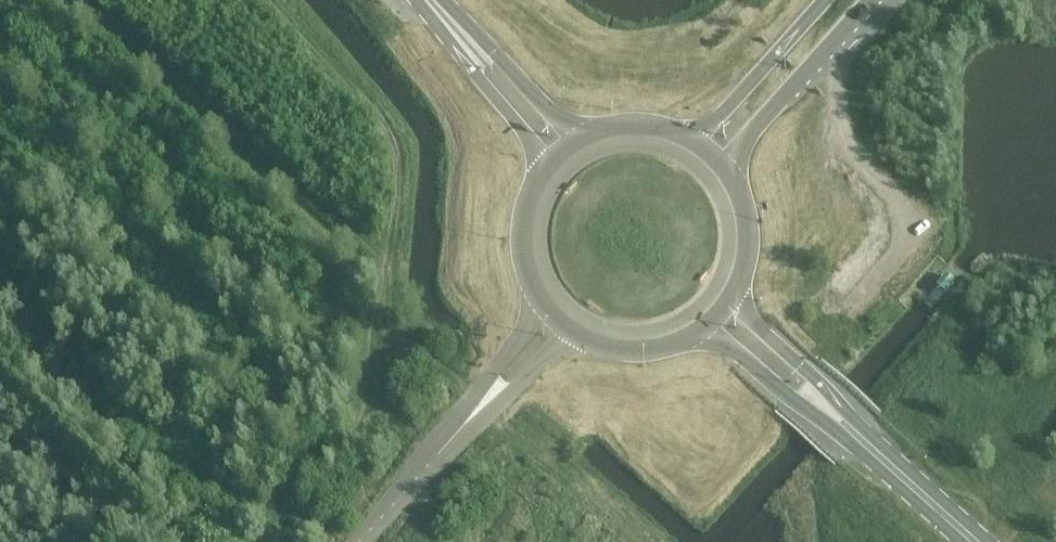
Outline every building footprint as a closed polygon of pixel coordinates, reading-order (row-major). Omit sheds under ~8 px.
[(947,276),(937,287),(945,295),(955,284),(947,276)]
